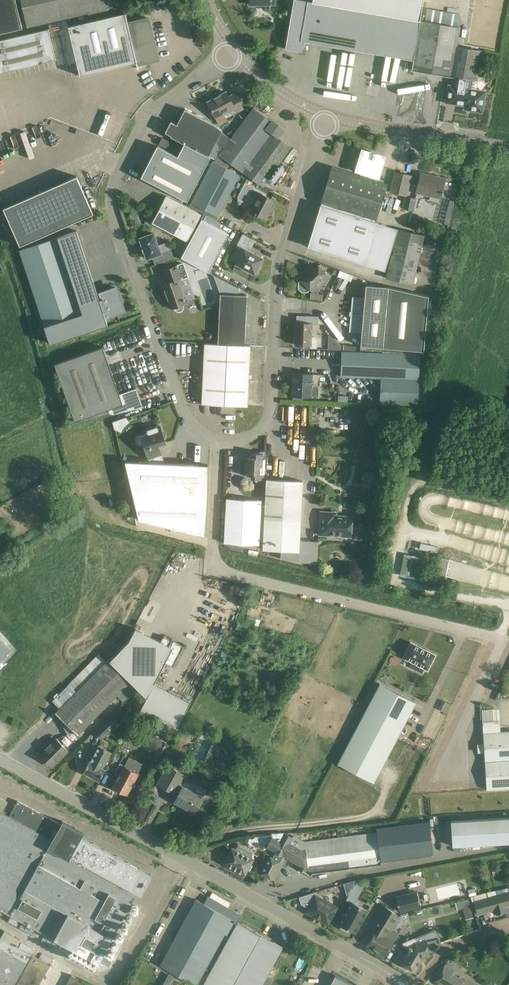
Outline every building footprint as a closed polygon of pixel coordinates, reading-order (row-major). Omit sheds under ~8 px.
[(26,29),(18,0),(0,0),(0,36),(26,29)] [(111,0),(22,0),(28,26),(88,12),(89,14),(109,10),(108,7),(113,6),(111,0)] [(420,20),(312,2),(302,0),(293,0),(287,39),(285,49),(299,51),(304,48),(305,41),(413,60),(420,20)] [(420,20),(423,0),(313,0),(312,2),(420,20)] [(485,51),(479,50),(480,44),(471,43),(470,48),(457,46),(460,27),(459,27),(461,19),(460,14),(427,9),(425,21),(420,20),(413,60),(412,69),(453,76),(452,85),(449,84),(446,102),(465,105),(465,108),(482,111),(485,90),(471,88),(472,79),(475,80),(478,64),(482,65),(485,51)] [(68,26),(71,39),(79,74),(155,56),(146,21),(128,25),(125,13),(68,26)] [(56,59),(48,29),(0,40),(0,73),(56,59)] [(228,121),(224,114),(235,108),(237,112),(243,108),(235,93),(229,96),(226,92),(207,102),(220,125),(228,121)] [(253,107),(231,138),(219,154),(259,183),(265,176),(268,178),(291,147),(278,137),(284,129),(253,107)] [(219,154),(231,138),(221,132),(222,130),(215,125),(184,109),(176,124),(170,121),(165,132),(171,135),(170,136),(184,143),(186,144),(210,157),(215,159),(219,154)] [(170,150),(173,143),(162,137),(159,144),(170,150)] [(210,157),(186,144),(184,143),(177,156),(157,145),(141,177),(187,201),(210,157)] [(386,184),(375,181),(377,176),(377,177),(383,158),(362,151),(356,170),(361,171),(360,176),(332,167),(321,204),(375,221),(386,184)] [(213,161),(204,178),(191,202),(218,216),(239,175),(213,161)] [(389,193),(406,197),(407,197),(412,175),(394,171),(389,193)] [(440,198),(444,181),(430,178),(430,175),(421,173),(416,193),(440,198)] [(76,176),(3,208),(20,245),(93,213),(76,176)] [(270,205),(273,200),(258,192),(255,198),(258,199),(252,211),(266,219),(272,206),(270,205)] [(166,196),(152,222),(187,241),(201,214),(166,196)] [(416,199),(407,197),(406,197),(403,208),(413,211),(416,199)] [(366,265),(379,223),(374,221),(375,221),(321,204),(307,247),(366,265)] [(201,219),(181,257),(208,271),(228,233),(201,219)] [(44,326),(50,343),(107,324),(104,315),(107,314),(108,316),(123,310),(121,303),(123,302),(121,295),(119,296),(116,288),(101,293),(101,296),(98,297),(76,230),(57,237),(82,313),(44,326)] [(154,233),(139,238),(142,245),(144,251),(147,258),(161,253),(154,233)] [(245,245),(236,263),(241,266),(240,267),(249,272),(250,270),(255,273),(256,271),(257,272),(260,266),(259,265),(263,258),(249,250),(250,248),(251,248),(255,240),(243,233),(239,242),(245,245)] [(40,242),(52,238),(51,234),(38,238),(40,242)] [(19,249),(44,326),(82,313),(57,237),(19,249)] [(183,307),(183,305),(183,304),(186,303),(186,302),(195,298),(188,277),(189,277),(183,262),(176,264),(176,265),(164,270),(168,282),(162,284),(171,308),(174,307),(175,309),(176,310),(178,311),(180,311),(182,310),(183,309),(183,307)] [(301,279),(298,282),(298,288),(301,291),(307,292),(310,289),(313,292),(329,277),(318,265),(313,269),(309,266),(298,276),(301,279)] [(219,281),(219,292),(240,293),(240,281),(219,281)] [(423,354),(428,296),(388,287),(365,285),(364,297),(352,296),(349,331),(361,332),(360,350),(382,351),(382,352),(423,354)] [(220,294),(218,344),(244,345),(247,295),(220,294)] [(311,336),(312,323),(325,324),(323,321),(318,318),(318,316),(305,316),(305,322),(295,322),(294,345),(310,345),(310,348),(317,348),(317,339),(315,336),(311,336)] [(204,343),(202,403),(247,406),(250,345),(244,345),(218,344),(204,343)] [(136,387),(119,395),(102,347),(54,364),(75,421),(109,409),(110,412),(113,413),(141,403),(136,389),(136,387)] [(418,404),(420,354),(341,351),(340,376),(381,378),(379,403),(418,404)] [(311,397),(312,374),(293,373),(292,396),(311,397)] [(128,417),(114,420),(116,429),(130,425),(128,417)] [(142,445),(144,444),(150,463),(164,463),(157,444),(161,443),(161,444),(165,442),(160,425),(144,430),(145,433),(138,435),(137,436),(136,437),(135,439),(135,440),(135,441),(135,442),(136,443),(137,444),(138,445),(139,445),(140,445),(141,445),(142,445)] [(244,457),(243,473),(248,473),(248,475),(255,479),(264,479),(266,451),(262,451),(249,456),(249,458),(244,457)] [(150,463),(125,462),(139,520),(205,536),(208,465),(164,463),(150,463)] [(316,563),(318,541),(300,540),(303,481),(265,479),(263,519),(262,549),(280,550),(280,559),(299,560),(299,562),(316,563)] [(226,498),(223,542),(259,544),(262,500),(226,498)] [(321,511),(319,534),(351,536),(352,516),(344,516),(344,518),(336,517),(337,512),(321,511)] [(473,577),(473,563),(450,561),(449,576),(473,577)] [(161,641),(136,628),(129,641),(109,661),(146,697),(141,708),(177,727),(190,702),(154,683),(165,663),(173,667),(184,646),(176,643),(177,642),(174,641),(171,639),(171,640),(163,636),(161,641)] [(10,651),(0,641),(0,661),(10,651)] [(411,642),(403,657),(427,670),(435,655),(411,642)] [(61,707),(106,662),(101,656),(55,702),(61,707)] [(107,661),(106,662),(61,707),(57,711),(68,723),(65,725),(69,731),(67,732),(68,733),(73,727),(79,733),(125,687),(131,693),(134,689),(128,683),(129,683),(107,661)] [(416,702),(380,683),(338,763),(373,782),(416,702)] [(445,712),(450,703),(444,701),(440,710),(445,712)] [(138,709),(130,705),(126,712),(134,716),(138,709)] [(108,718),(94,732),(102,739),(116,725),(108,718)] [(493,722),(482,722),(483,744),(479,744),(477,746),(478,750),(479,752),(484,751),(484,761),(508,759),(508,731),(493,732),(493,722)] [(161,765),(171,746),(153,736),(147,747),(153,751),(149,758),(161,765)] [(52,765),(68,750),(55,737),(40,753),(52,765)] [(99,745),(90,761),(90,760),(84,771),(99,780),(105,769),(103,767),(111,751),(99,745)] [(484,761),(486,789),(508,788),(508,759),(484,761)] [(126,794),(138,772),(124,765),(112,787),(126,794)] [(179,794),(175,801),(195,813),(204,798),(180,784),(186,775),(174,768),(164,787),(175,793),(176,792),(179,794)] [(11,914),(98,962),(100,960),(109,965),(127,933),(125,932),(117,928),(128,909),(137,892),(141,895),(152,875),(81,836),(83,831),(62,819),(60,824),(17,800),(9,815),(3,812),(8,802),(0,797),(0,908),(11,914)] [(508,842),(508,817),(450,821),(452,846),(508,842)] [(428,822),(375,829),(375,831),(379,861),(432,854),(428,822)] [(312,873),(380,864),(379,861),(375,831),(297,842),(297,843),(291,840),(290,841),(282,836),(280,840),(272,836),(266,847),(273,851),(285,858),(303,868),(302,870),(311,875),(312,873)] [(237,842),(232,847),(224,862),(245,874),(247,870),(250,870),(252,865),(251,863),(253,859),(254,851),(237,842)] [(273,851),(270,856),(268,855),(259,872),(274,880),(283,863),(282,863),(285,858),(273,851)] [(347,896),(349,896),(355,886),(357,882),(356,882),(356,880),(344,884),(347,896)] [(355,886),(362,890),(364,885),(357,881),(356,882),(357,882),(355,886)] [(492,910),(494,909),(496,915),(507,912),(506,907),(508,906),(508,891),(498,894),(497,889),(470,896),(472,902),(474,902),(478,914),(492,910)] [(316,895),(317,893),(317,891),(299,896),(302,903),(309,907),(307,911),(328,923),(337,907),(316,895)] [(400,913),(421,907),(417,891),(396,896),(400,913)] [(207,896),(204,903),(196,898),(159,965),(196,984),(197,984),(225,933),(229,936),(237,921),(236,920),(240,914),(207,896)] [(468,898),(455,902),(457,910),(463,908),(465,919),(473,917),(468,898)] [(339,924),(342,925),(341,927),(347,931),(348,928),(355,933),(368,910),(352,901),(339,924)] [(384,954),(393,940),(389,938),(402,917),(382,904),(366,931),(373,935),(368,944),(384,954)] [(11,916),(8,921),(17,926),(19,921),(11,916)] [(260,933),(238,921),(203,984),(232,984),(260,933)] [(22,922),(19,927),(35,936),(38,930),(22,922)] [(50,964),(32,955),(17,946),(20,940),(4,931),(1,936),(0,936),(0,984),(39,984),(50,964)] [(232,984),(261,984),(283,945),(260,933),(232,984)] [(426,940),(420,942),(414,937),(403,942),(401,945),(408,949),(400,962),(415,971),(420,963),(419,960),(424,959),(423,956),(429,955),(426,940)] [(21,942),(18,947),(34,956),(37,950),(21,942)] [(42,953),(39,958),(49,964),(52,959),(42,953)] [(452,968),(454,964),(447,961),(445,965),(445,964),(436,980),(445,984),(459,984),(462,980),(451,973),(454,969),(452,968)] [(329,984),(355,984),(335,974),(329,984)] [(463,984),(479,984),(480,982),(468,975),(463,984)] [(70,976),(65,984),(88,984),(70,976)]
